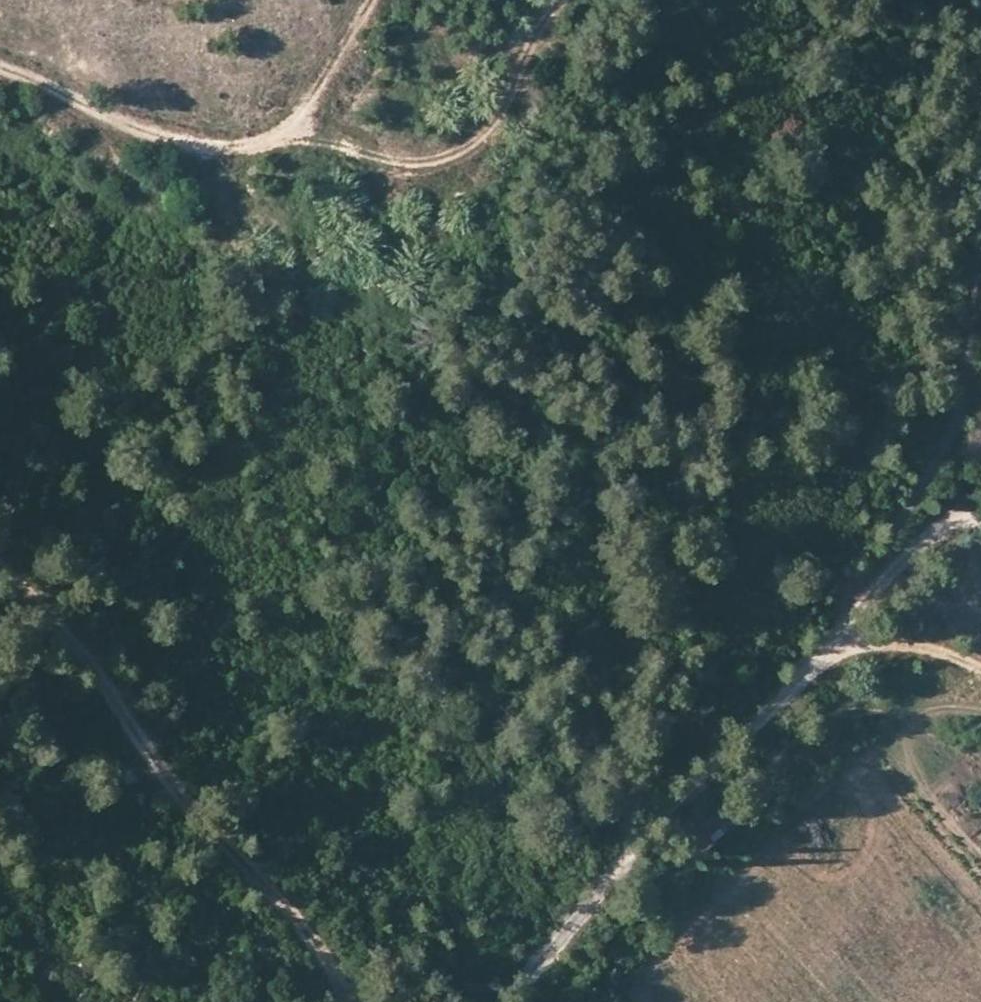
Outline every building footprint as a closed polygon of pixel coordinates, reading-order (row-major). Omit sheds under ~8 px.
[(683,858),(744,798),(727,782),(666,842),(683,858)]
